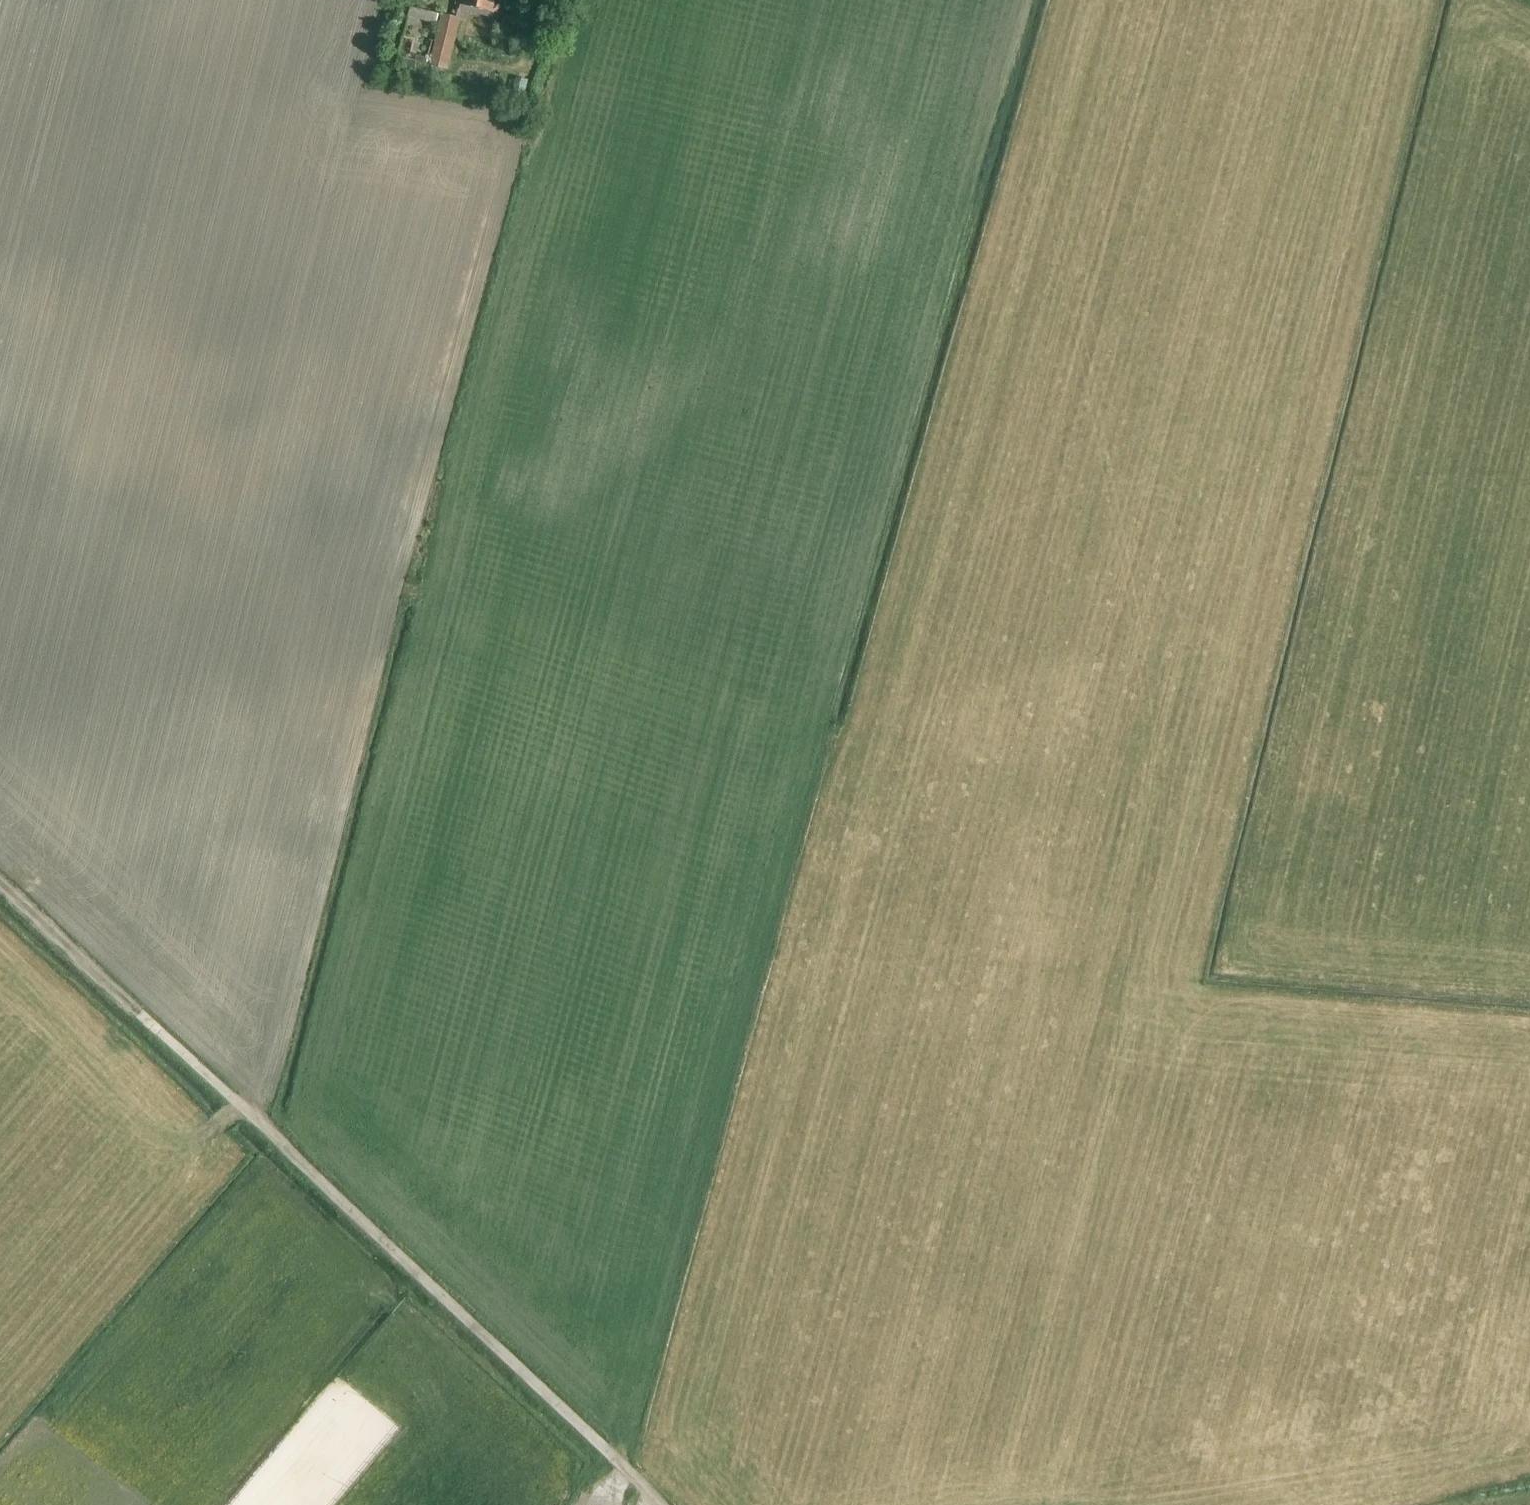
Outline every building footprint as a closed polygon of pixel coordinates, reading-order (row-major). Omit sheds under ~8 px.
[(456,4),(498,15),(502,0),(457,0),(456,4)] [(436,25),(438,15),(412,9),(410,19),(436,25)] [(429,65),(448,69),(460,19),(441,15),(429,65)] [(415,69),(417,62),(399,57),(397,65),(415,69)]
